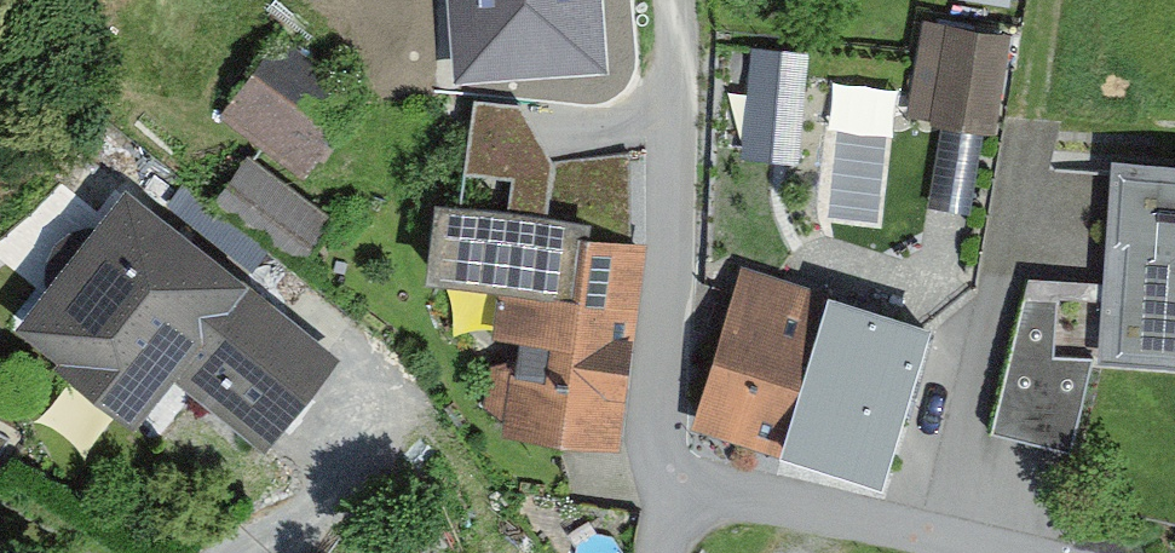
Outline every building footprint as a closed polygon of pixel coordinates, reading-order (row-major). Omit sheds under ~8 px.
[(1029,31),(952,14),(933,101),(1009,118),(1029,31)] [(535,83),(539,36),(446,30),(443,77),(535,83)] [(378,101),(291,41),(244,109),(330,169),(378,101)] [(830,51),(778,46),(769,147),(821,152),(830,51)] [(1123,156),(1114,285),(1109,353),(1174,358),(1174,159),(1123,156)] [(351,217),(266,159),(238,199),(323,258),(351,217)] [(165,432),(207,381),(287,448),(359,362),(148,186),(33,323),(165,432)] [(606,208),(460,203),(457,283),(531,285),(525,438),(653,442),(661,236),(605,234),(606,208)] [(845,304),(749,278),(707,428),(803,455),(845,304)] [(1114,285),(1037,280),(997,428),(1076,450),(1114,285)] [(941,331),(845,304),(803,455),(899,481),(941,331)]
